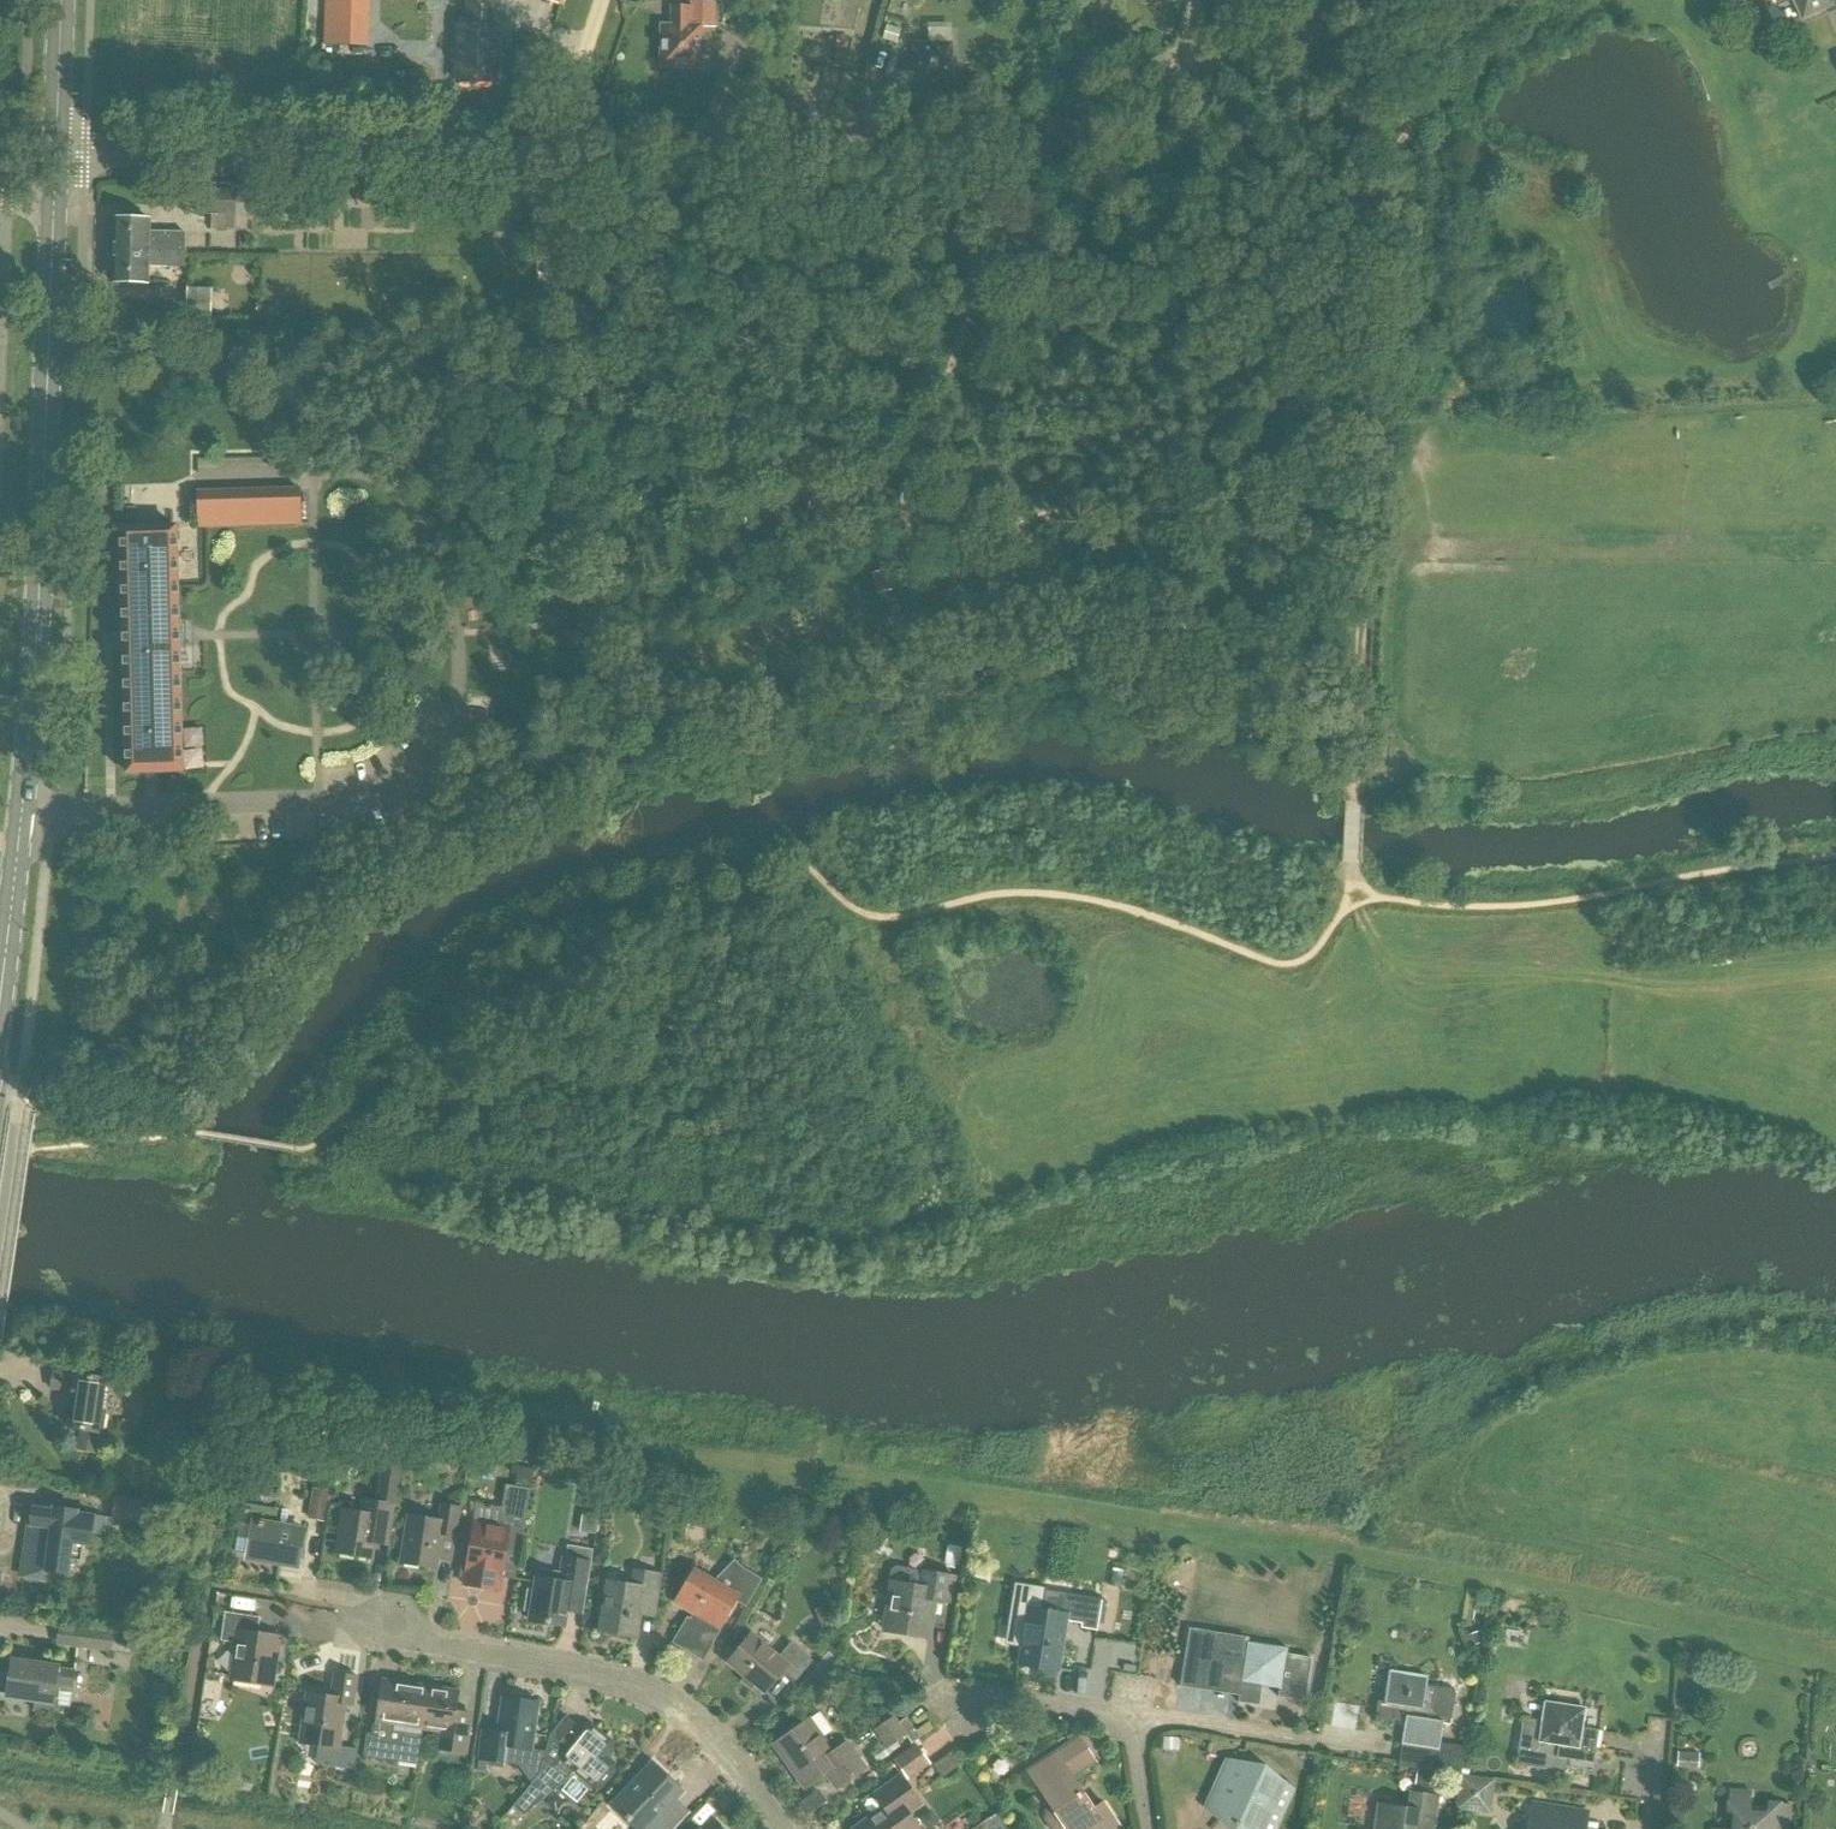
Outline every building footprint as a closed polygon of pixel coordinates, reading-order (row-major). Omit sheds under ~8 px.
[(497,0),(465,0),(465,26),(458,26),(457,82),(496,83),(497,26),(497,0)] [(715,0),(690,0),(690,6),(669,6),(669,26),(661,26),(661,65),(699,66),(700,28),(715,28),(715,0)] [(1835,6),(1832,0),(1793,0),(1802,20),(1835,6)] [(901,28),(887,24),(883,38),(897,42),(901,28)] [(837,34),(833,67),(845,68),(849,36),(837,34)] [(951,81),(952,43),(914,43),(914,80),(922,80),(927,76),(930,80),(951,81)] [(279,188),(280,198),(293,198),(292,187),(279,188)] [(212,214),(211,229),(221,229),(234,229),(235,215),(236,189),(197,188),(196,213),(212,214)] [(248,190),(248,205),(271,205),(271,191),(248,190)] [(185,251),(186,231),(149,230),(149,219),(113,218),(113,225),(112,250),(148,251),(185,251)] [(185,251),(148,251),(112,250),(111,282),(147,283),(148,266),(184,267),(185,251)] [(210,334),(212,288),(186,287),(185,333),(210,334)] [(256,304),(256,320),(273,320),(273,304),(256,304)] [(165,340),(165,321),(147,321),(146,339),(165,340)] [(301,487),(196,490),(197,528),(302,525),(301,487)] [(181,770),(178,648),(175,526),(121,528),(124,649),(127,771),(181,770)] [(888,568),(871,573),(874,582),(877,594),(894,589),(891,578),(888,568)] [(103,1434),(107,1409),(105,1409),(107,1393),(102,1393),(104,1379),(76,1375),(77,1373),(52,1369),(49,1389),(74,1393),(69,1426),(80,1427),(77,1450),(96,1453),(99,1433),(103,1434)] [(396,1503),(401,1465),(382,1462),(376,1500),(361,1497),(358,1513),(342,1510),(336,1552),(372,1558),(375,1544),(389,1546),(396,1503)] [(518,1562),(527,1512),(531,1488),(506,1483),(502,1508),(500,1526),(474,1522),(469,1551),(464,1550),(460,1577),(465,1577),(464,1585),(481,1587),(482,1585),(499,1588),(504,1560),(518,1562)] [(326,1522),(331,1491),(313,1488),(308,1519),(326,1522)] [(140,1522),(142,1509),(143,1500),(114,1496),(113,1506),(111,1518),(140,1522)] [(296,1565),(302,1530),(279,1526),(282,1509),(242,1502),(235,1550),(249,1553),(248,1557),(296,1565)] [(452,1561),(461,1506),(440,1502),(438,1520),(408,1515),(401,1562),(436,1568),(437,1558),(452,1561)] [(54,1507),(32,1504),(29,1524),(26,1524),(18,1578),(45,1581),(46,1571),(67,1574),(72,1544),(90,1546),(92,1532),(105,1534),(107,1516),(95,1514),(95,1513),(54,1507)] [(592,1560),(593,1548),(568,1544),(566,1556),(561,1555),(559,1571),(540,1568),(540,1567),(539,1567),(537,1577),(536,1577),(534,1589),(528,1588),(524,1610),(531,1611),(529,1621),(564,1626),(567,1611),(583,1614),(592,1560)] [(746,1607),(762,1579),(737,1564),(725,1586),(694,1569),(676,1600),(694,1610),(690,1618),(687,1616),(672,1642),(703,1661),(722,1626),(721,1626),(735,1601),(746,1607)] [(922,1570),(895,1566),(890,1570),(887,1595),(892,1601),(887,1633),(925,1639),(931,1601),(952,1605),(957,1575),(922,1570)] [(655,1618),(663,1573),(633,1568),(630,1584),(610,1581),(601,1632),(633,1637),(637,1615),(655,1618)] [(1102,1598),(1056,1591),(1056,1594),(1043,1592),(1040,1614),(1027,1611),(1024,1625),(1009,1623),(1006,1644),(1021,1646),(1019,1661),(1059,1667),(1066,1621),(1081,1623),(1080,1628),(1097,1630),(1102,1598)] [(272,1687),(280,1635),(257,1632),(260,1616),(225,1611),(221,1640),(236,1643),(231,1681),(272,1687)] [(191,1616),(175,1613),(172,1633),(188,1635),(191,1616)] [(149,1643),(150,1632),(59,1622),(56,1645),(131,1653),(133,1641),(149,1643)] [(778,1657),(750,1634),(728,1661),(765,1692),(775,1706),(813,1660),(790,1642),(778,1657)] [(1304,1700),(1311,1657),(1286,1654),(1287,1648),(1247,1642),(1244,1661),(1206,1655),(1201,1689),(1239,1695),(1238,1701),(1258,1704),(1261,1685),(1279,1688),(1278,1696),(1304,1700)] [(804,1689),(835,1668),(835,1656),(828,1651),(799,1685),(804,1689)] [(13,1660),(8,1696),(34,1700),(33,1711),(50,1713),(51,1712),(52,1703),(53,1703),(56,1685),(73,1688),(76,1669),(59,1667),(13,1660)] [(1450,1724),(1455,1689),(1426,1685),(1427,1676),(1390,1669),(1385,1701),(1377,1700),(1374,1721),(1392,1724),(1393,1719),(1405,1721),(1398,1766),(1460,1775),(1456,1809),(1490,1813),(1495,1779),(1461,1775),(1465,1747),(1440,1743),(1443,1723),(1450,1724)] [(354,1707),(359,1675),(333,1671),(330,1695),(308,1692),(300,1744),(338,1749),(338,1745),(344,1705),(354,1707)] [(366,1735),(363,1757),(389,1761),(392,1743),(399,1744),(402,1727),(422,1730),(430,1686),(382,1679),(375,1723),(376,1723),(374,1734),(366,1735)] [(430,1686),(422,1730),(441,1732),(438,1750),(465,1754),(470,1725),(471,1715),(456,1712),(459,1691),(430,1686)] [(532,1750),(539,1702),(502,1696),(497,1732),(482,1730),(478,1759),(518,1764),(520,1748),(532,1750)] [(1581,1727),(1584,1708),(1545,1702),(1542,1721),(1522,1718),(1515,1765),(1564,1772),(1566,1759),(1593,1763),(1598,1730),(1581,1727)] [(809,1719),(773,1744),(805,1788),(824,1774),(835,1791),(867,1768),(847,1740),(832,1751),(824,1739),(834,1732),(820,1712),(810,1719),(809,1719)] [(899,1722),(894,1715),(874,1729),(883,1743),(871,1752),(878,1762),(892,1752),(888,1747),(904,1737),(909,1744),(920,1736),(907,1716),(899,1722)] [(610,1748),(610,1742),(590,1725),(583,1726),(565,1748),(549,1735),(543,1759),(540,1774),(513,1806),(525,1814),(555,1789),(576,1806),(593,1785),(594,1786),(600,1785),(612,1770),(612,1764),(603,1757),(610,1748)] [(1037,1736),(1026,1734),(1024,1742),(1036,1744),(1037,1736)] [(908,1780),(931,1763),(916,1742),(893,1759),(908,1780)] [(338,1745),(338,1749),(335,1766),(354,1768),(357,1748),(338,1745)] [(1677,1751),(1676,1766),(1698,1768),(1699,1753),(1677,1751)] [(1120,1828),(1103,1803),(1093,1810),(1073,1779),(1055,1752),(1028,1770),(1051,1806),(1044,1810),(1043,1818),(1049,1828),(1118,1828),(1120,1828)] [(1291,1786),(1264,1764),(1230,1759),(1206,1810),(1228,1828),(1272,1828),(1291,1786)] [(672,1828),(658,1814),(681,1790),(653,1764),(614,1806),(638,1828),(672,1828)] [(910,1814),(923,1804),(901,1772),(872,1793),(884,1810),(857,1828),(921,1828),(910,1814)] [(1750,1807),(1751,1791),(1729,1789),(1726,1828),(1787,1828),(1789,1804),(1768,1802),(1767,1808),(1750,1807)] [(1438,1796),(1411,1792),(1408,1809),(1378,1804),(1374,1828),(1433,1828),(1438,1796)] [(1584,1814),(1536,1806),(1532,1828),(1581,1828),(1584,1814)] [(714,1819),(704,1828),(725,1828),(714,1819)]
